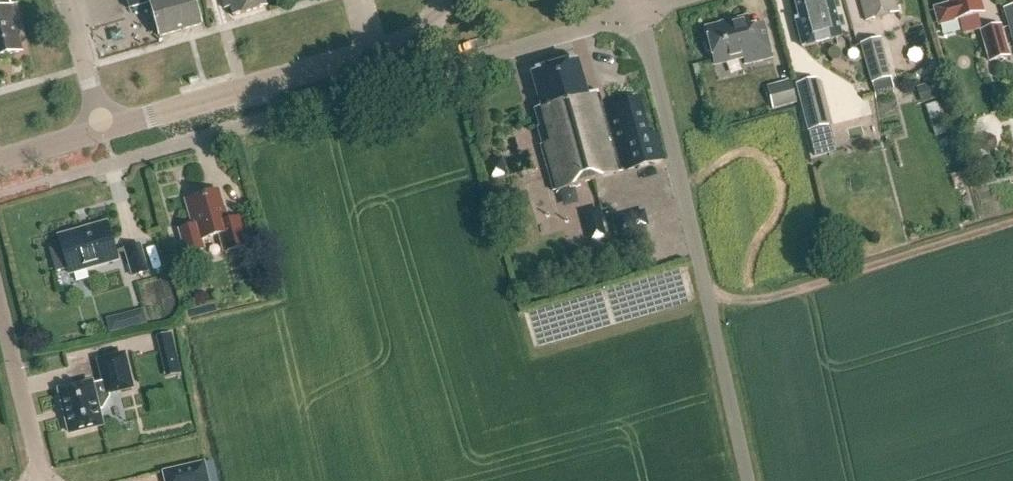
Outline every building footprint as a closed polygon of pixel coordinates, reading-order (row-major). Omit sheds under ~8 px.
[(129,10),(150,4),(160,38),(202,25),(194,0),(126,0),(129,10)] [(267,7),(265,0),(222,0),(225,10),(231,8),(233,17),(267,7)] [(831,0),(794,0),(799,20),(795,21),(803,49),(841,39),(831,0)] [(895,0),(860,0),(866,22),(898,13),(895,0)] [(950,2),(950,5),(935,10),(939,26),(978,15),(974,0),(948,0),(950,2)] [(23,52),(10,2),(0,4),(0,57),(23,52)] [(745,65),(773,58),(765,28),(751,32),(748,17),(731,22),(732,26),(706,32),(708,40),(706,44),(708,52),(712,55),(714,63),(743,56),(745,65)] [(980,31),(989,63),(1010,57),(1001,25),(980,31)] [(872,84),(891,78),(879,38),(860,44),(872,84)] [(554,192),(621,173),(598,92),(587,95),(577,60),(531,73),(542,109),(535,110),(540,128),(538,128),(543,146),(541,146),(554,192)] [(773,110),(797,104),(791,80),(767,86),(772,107),(773,110)] [(796,84),(804,121),(826,117),(818,80),(796,84)] [(931,83),(917,87),(922,104),(937,99),(931,83)] [(626,171),(663,160),(656,134),(649,136),(639,99),(608,108),(626,171)] [(937,103),(925,107),(931,122),(942,118),(937,103)] [(811,150),(829,148),(827,124),(809,126),(811,150)] [(983,137),(979,142),(981,149),(987,153),(993,151),(997,145),(996,139),(990,135),(983,137)] [(228,222),(219,191),(186,201),(191,221),(194,220),(196,226),(179,230),(186,254),(204,249),(201,240),(219,235),(224,253),(249,245),(241,218),(228,222)] [(601,218),(585,224),(590,238),(606,232),(601,218)] [(57,271),(68,268),(70,273),(121,259),(109,219),(59,234),(62,244),(50,247),(57,271)] [(133,274),(150,270),(143,242),(125,246),(133,274)] [(144,309),(123,315),(126,328),(147,323),(144,309)] [(174,346),(172,333),(156,337),(159,350),(174,346)] [(92,385),(92,383),(59,391),(70,434),(102,426),(98,410),(102,409),(109,398),(108,394),(132,388),(124,355),(99,361),(104,382),(92,385)] [(164,473),(166,480),(207,480),(204,464),(184,468),(164,473)]
